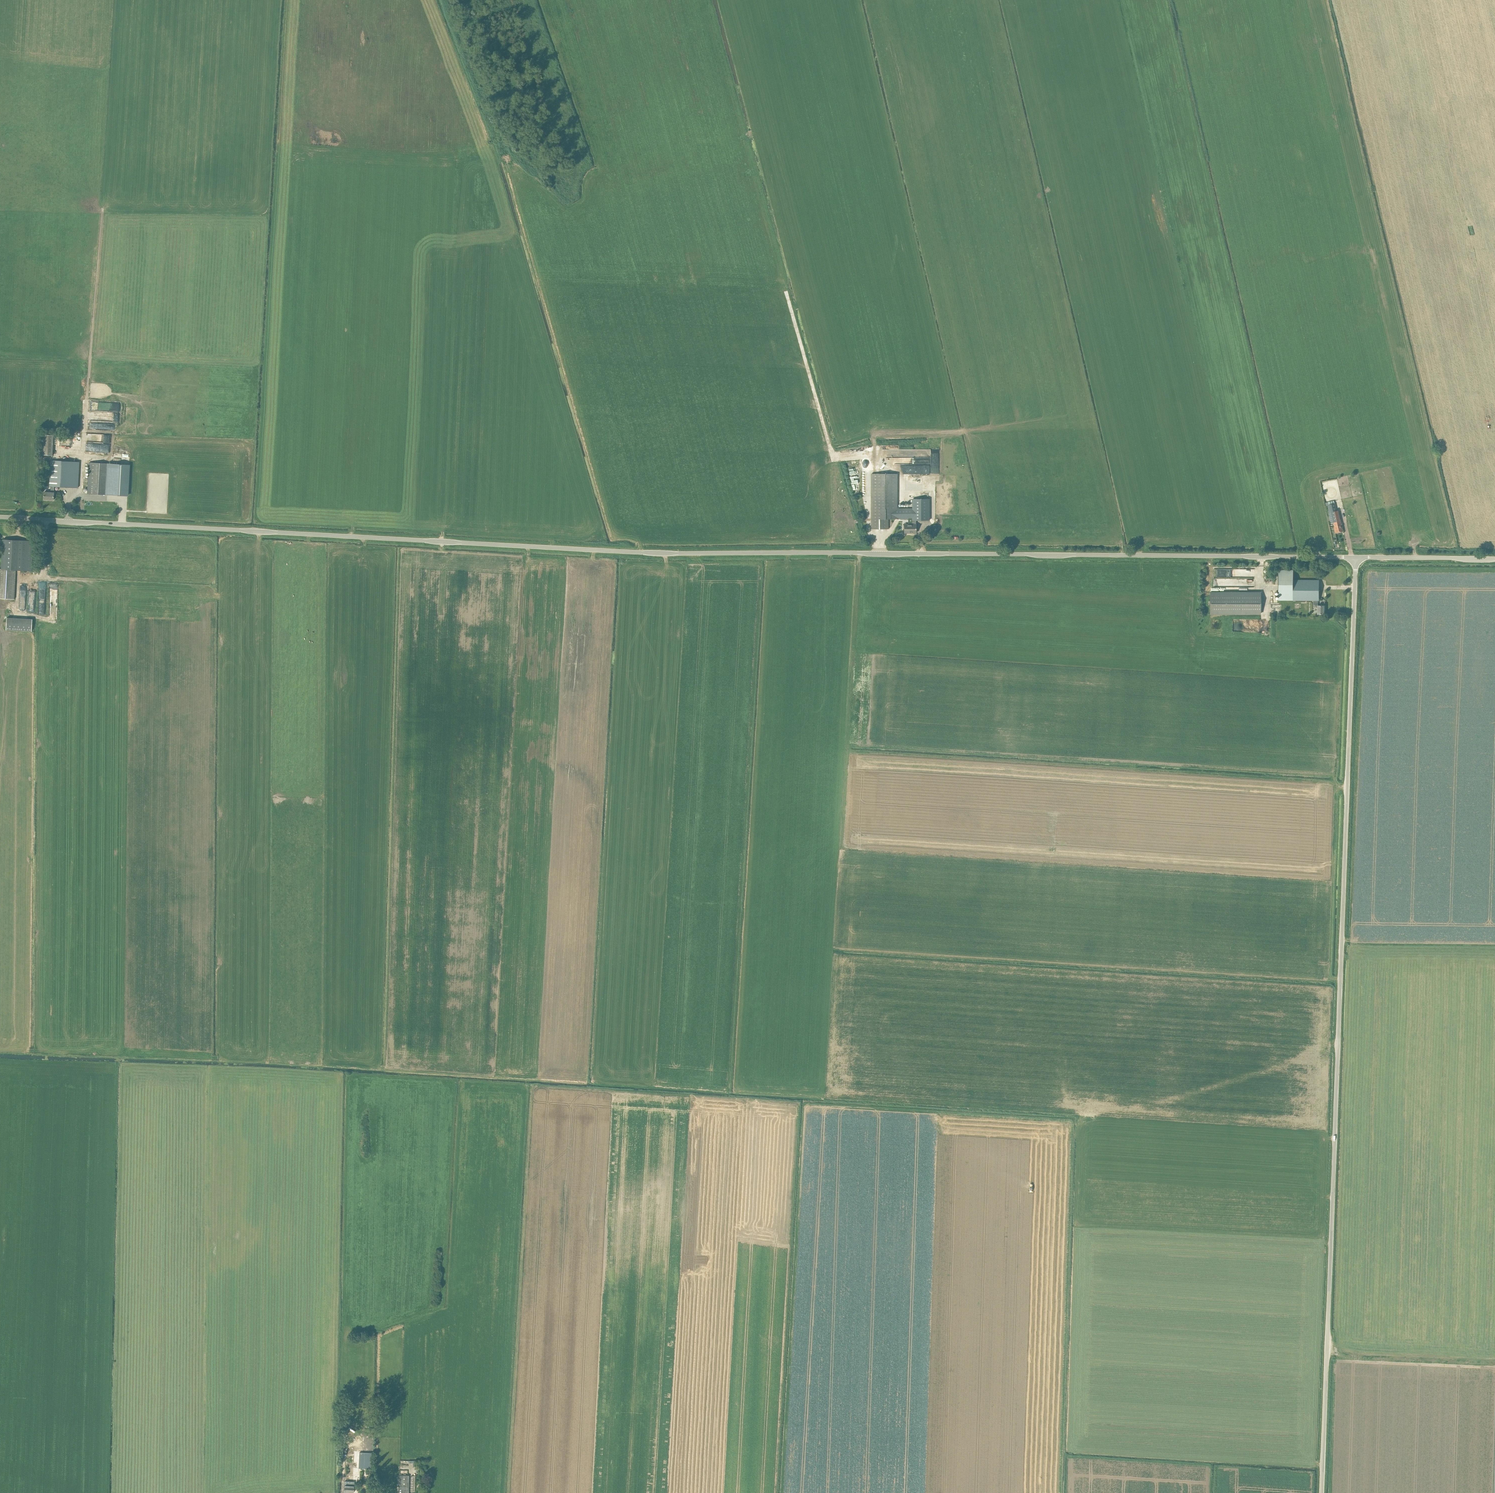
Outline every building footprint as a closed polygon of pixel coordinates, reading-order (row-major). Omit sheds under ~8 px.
[(91,420),(118,422),(119,402),(111,402),(110,413),(100,413),(100,418),(98,418),(98,412),(94,412),(94,416),(92,416),(91,420)] [(40,455),(52,456),(54,435),(41,434),(40,455)] [(87,442),(110,443),(110,434),(87,434),(87,442)] [(44,493),(44,495),(43,500),(53,500),(54,487),(78,488),(79,462),(51,461),(50,486),(51,486),(50,493),(44,493)] [(129,464),(110,463),(89,462),(88,489),(88,494),(108,495),(127,496),(129,464)] [(903,474),(932,474),(932,470),(938,470),(938,466),(934,466),(934,468),(932,468),(932,464),(903,464),(903,474)] [(908,519),(908,525),(904,525),(904,533),(916,533),(916,525),(916,520),(929,520),(929,500),(913,500),(913,499),(912,499),(912,509),(897,509),(897,474),(871,474),(872,529),(888,529),(888,519),(908,519)] [(906,491),(922,491),(922,479),(906,478),(906,491)] [(1327,505),(1330,518),(1331,523),(1334,522),(1335,527),(1334,527),(1335,533),(1343,531),(1338,511),(1337,511),(1335,503),(1327,505)] [(2,544),(1,570),(0,570),(0,598),(14,599),(16,570),(31,571),(33,541),(3,539),(2,540),(0,540),(0,544),(2,544)] [(1317,614),(1319,614),(1324,614),(1324,605),(1318,605),(1318,600),(1319,580),(1293,580),(1293,600),(1313,600),(1313,608),(1317,608),(1317,614)] [(1260,614),(1260,592),(1210,591),(1210,614),(1260,614)] [(49,619),(58,619),(57,600),(49,600),(49,619)] [(7,618),(6,630),(32,631),(32,619),(7,618)] [(409,1475),(407,1475),(400,1475),(399,1492),(409,1492),(409,1475)]
